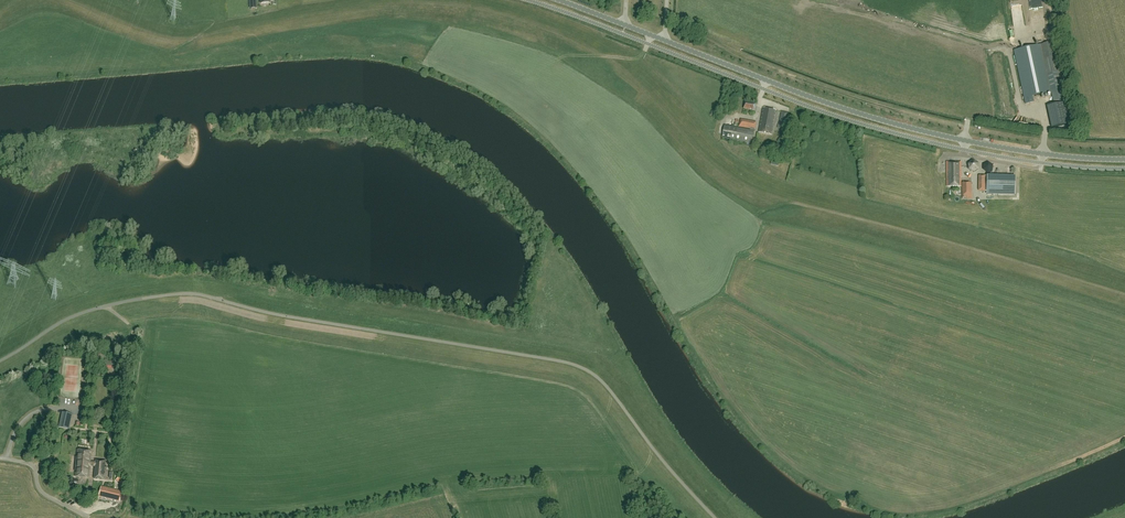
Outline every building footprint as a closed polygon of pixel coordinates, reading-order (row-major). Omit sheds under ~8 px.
[(1014,50),(1025,104),(1034,102),(1032,97),(1051,93),(1053,101),(1061,100),(1055,73),(1057,73),(1050,43),(1014,50)] [(754,111),(756,104),(745,101),(743,109),(754,111)] [(1064,103),(1047,107),(1052,128),(1069,124),(1064,103)] [(776,111),(763,109),(759,133),(771,135),(776,111)] [(789,114),(782,112),(779,129),(786,130),(789,114)] [(725,125),(722,138),(752,144),(754,131),(754,129),(755,129),(756,122),(741,119),(739,127),(750,129),(750,130),(725,125)] [(952,162),(952,161),(947,161),(947,187),(961,186),(961,161),(956,161),(956,162),(952,162)] [(973,161),(968,164),(968,170),(974,173),(979,169),(978,163),(973,161)] [(993,171),(993,165),(989,162),(983,164),(983,170),(988,173),(993,171)] [(998,195),(998,176),(987,176),(987,194),(998,195)] [(1015,176),(998,176),(998,195),(1015,195),(1015,176)] [(971,199),(971,183),(963,183),(963,199),(971,199)] [(105,359),(103,369),(114,370),(115,362),(113,362),(108,361),(108,360),(105,359)] [(62,413),(59,427),(68,429),(71,415),(62,413)] [(104,480),(105,461),(99,461),(96,461),(95,462),(90,462),(91,451),(78,450),(75,477),(88,478),(90,466),(95,466),(94,479),(103,479),(104,480)] [(120,476),(116,480),(123,487),(124,486),(127,483),(120,476)] [(78,487),(79,481),(74,479),(70,484),(72,487),(74,488),(78,487)] [(120,501),(122,492),(101,487),(99,495),(120,501)]
